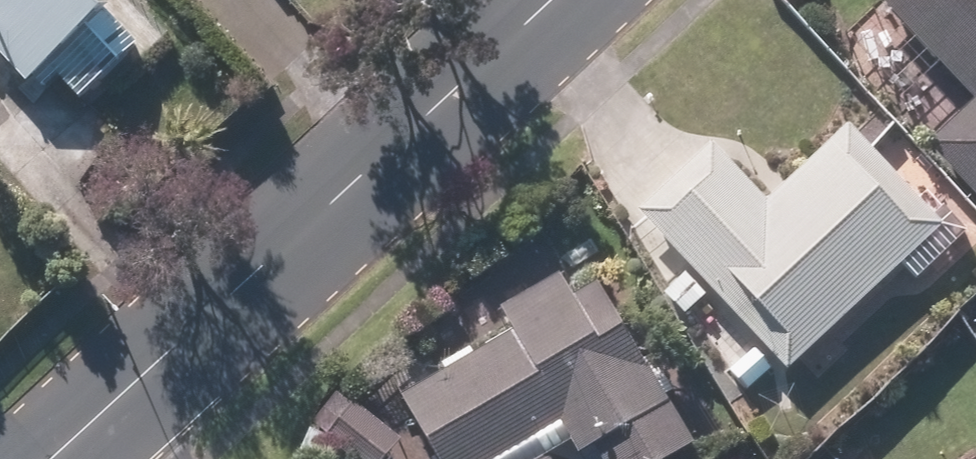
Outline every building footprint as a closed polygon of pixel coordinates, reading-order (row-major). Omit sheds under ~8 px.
[(16,91),(33,76),(63,108),(131,46),(89,0),(0,0),(0,74),(16,91)] [(873,7),(968,104),(914,157),(975,221),(975,0),(880,0),(873,7)] [(707,294),(755,345),(721,377),(747,405),(781,373),(893,268),(912,288),(966,238),(933,203),(918,217),(836,129),(757,203),(720,162),(647,230),(683,269),(657,293),(681,319),(707,294)] [(591,454),(594,458),(677,458),(684,455),(586,294),(396,410),(425,458),(541,458),(558,449),(564,458),(583,458),(591,454)] [(331,390),(301,427),(340,458),(389,458),(400,446),(331,390)]
